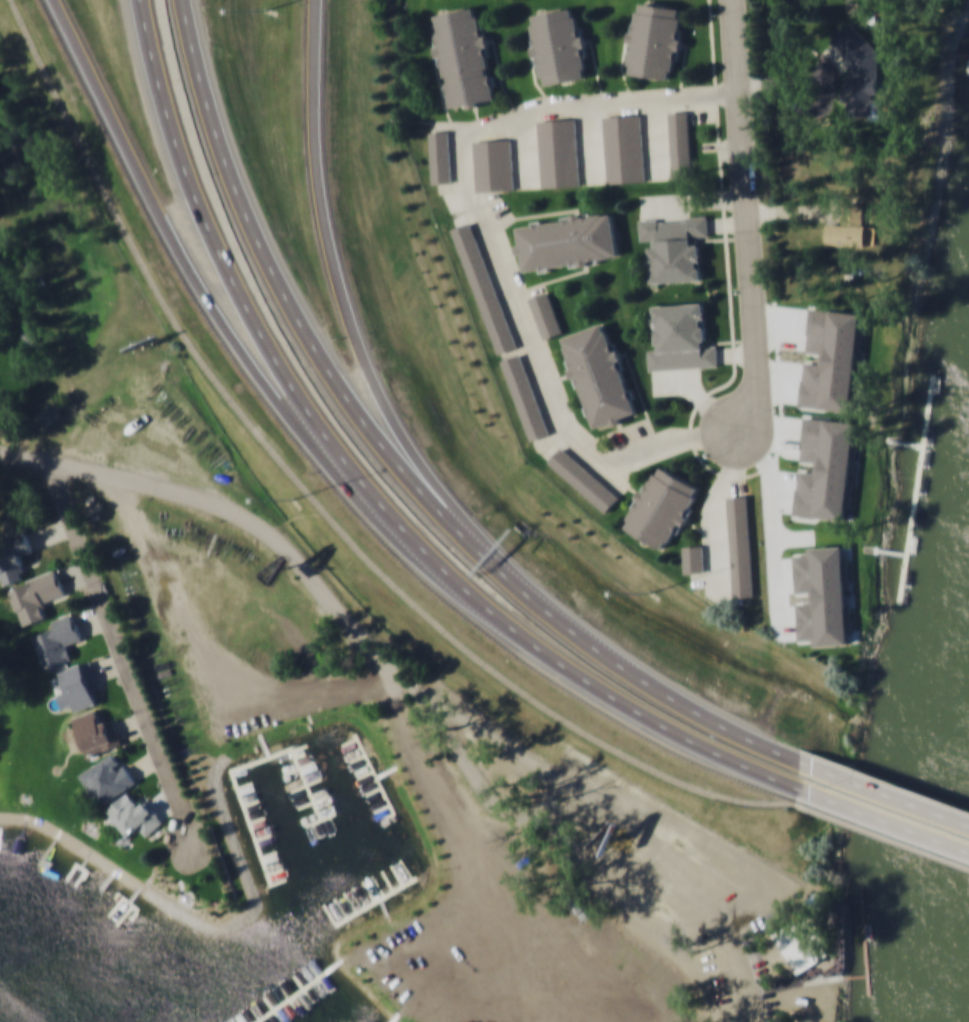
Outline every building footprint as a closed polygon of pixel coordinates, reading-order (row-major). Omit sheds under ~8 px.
[(625,63),(633,64),(631,74),(669,79),(670,69),(676,70),(684,6),(642,1),(640,12),(632,11),(625,63)] [(481,5),(434,12),(436,23),(434,24),(446,109),(496,101),(481,5)] [(538,77),(543,76),(545,84),(590,76),(577,5),(527,14),(538,77)] [(878,40),(864,40),(864,27),(843,27),(845,100),(850,100),(850,114),(880,113),(878,40)] [(692,177),(689,109),(668,110),(672,178),(692,177)] [(603,114),(606,182),(645,180),(642,112),(603,114)] [(538,118),(541,186),(579,185),(576,116),(538,118)] [(452,182),(449,129),(429,130),(432,183),(452,182)] [(476,191),(514,189),(512,137),(473,139),(476,191)] [(517,220),(520,268),(617,262),(614,213),(517,220)] [(701,280),(699,237),(709,236),(708,215),(639,217),(639,240),(650,240),(652,282),(701,280)] [(473,220),(453,226),(496,354),(516,347),(473,220)] [(826,244),(874,244),(874,223),(826,223),(826,244)] [(549,290),(529,296),(542,339),(562,333),(549,290)] [(648,369),(718,366),(717,344),(706,344),(704,302),(654,304),(656,348),(647,349),(648,369)] [(608,321),(561,336),(591,429),(638,414),(608,321)] [(523,351),(503,357),(528,440),(548,434),(523,351)] [(561,445),(547,461),(606,512),(620,496),(561,445)] [(623,527),(669,551),(702,486),(656,462),(623,527)] [(727,498),(733,599),(755,597),(748,496),(727,498)] [(30,552),(29,526),(0,527),(0,582),(26,580),(24,552),(30,552)] [(684,572),(705,572),(704,543),(683,544),(684,572)] [(8,587),(22,625),(47,616),(43,604),(67,595),(57,569),(8,587)] [(45,667),(76,656),(72,647),(84,643),(73,611),(51,618),(55,629),(34,636),(45,667)] [(62,668),(74,710),(96,704),(93,692),(102,689),(93,659),(62,668)] [(113,715),(103,719),(99,707),(73,716),(87,756),(123,743),(113,715)] [(79,774),(100,806),(137,781),(115,749),(79,774)] [(146,836),(165,820),(147,799),(139,806),(126,792),(107,809),(131,836),(139,829),(146,836)] [(824,902),(821,893),(810,896),(813,906),(824,902)] [(797,973),(829,954),(805,913),(773,931),(797,973)]
